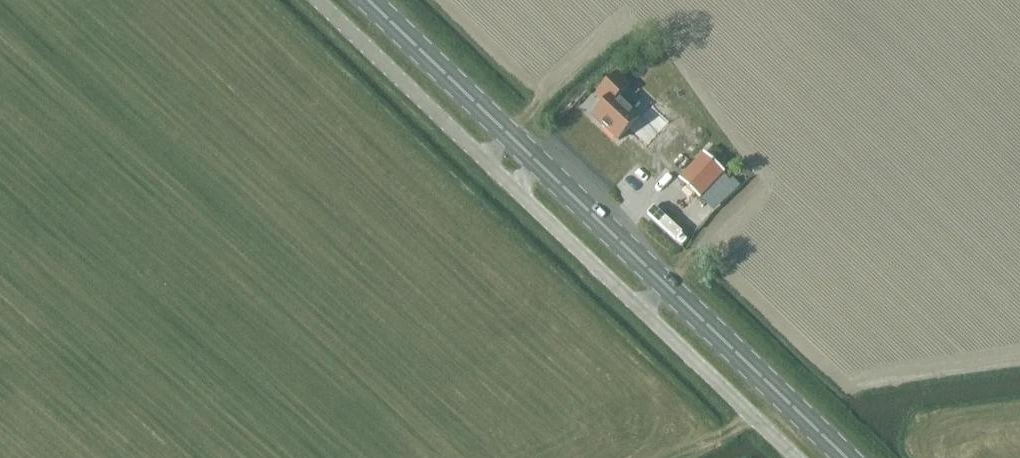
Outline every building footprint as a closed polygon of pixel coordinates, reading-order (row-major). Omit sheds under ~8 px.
[(617,98),(628,85),(616,74),(595,96),(604,104),(592,116),(618,140),(638,119),(617,98)] [(678,180),(698,199),(722,174),(702,155),(678,180)]
